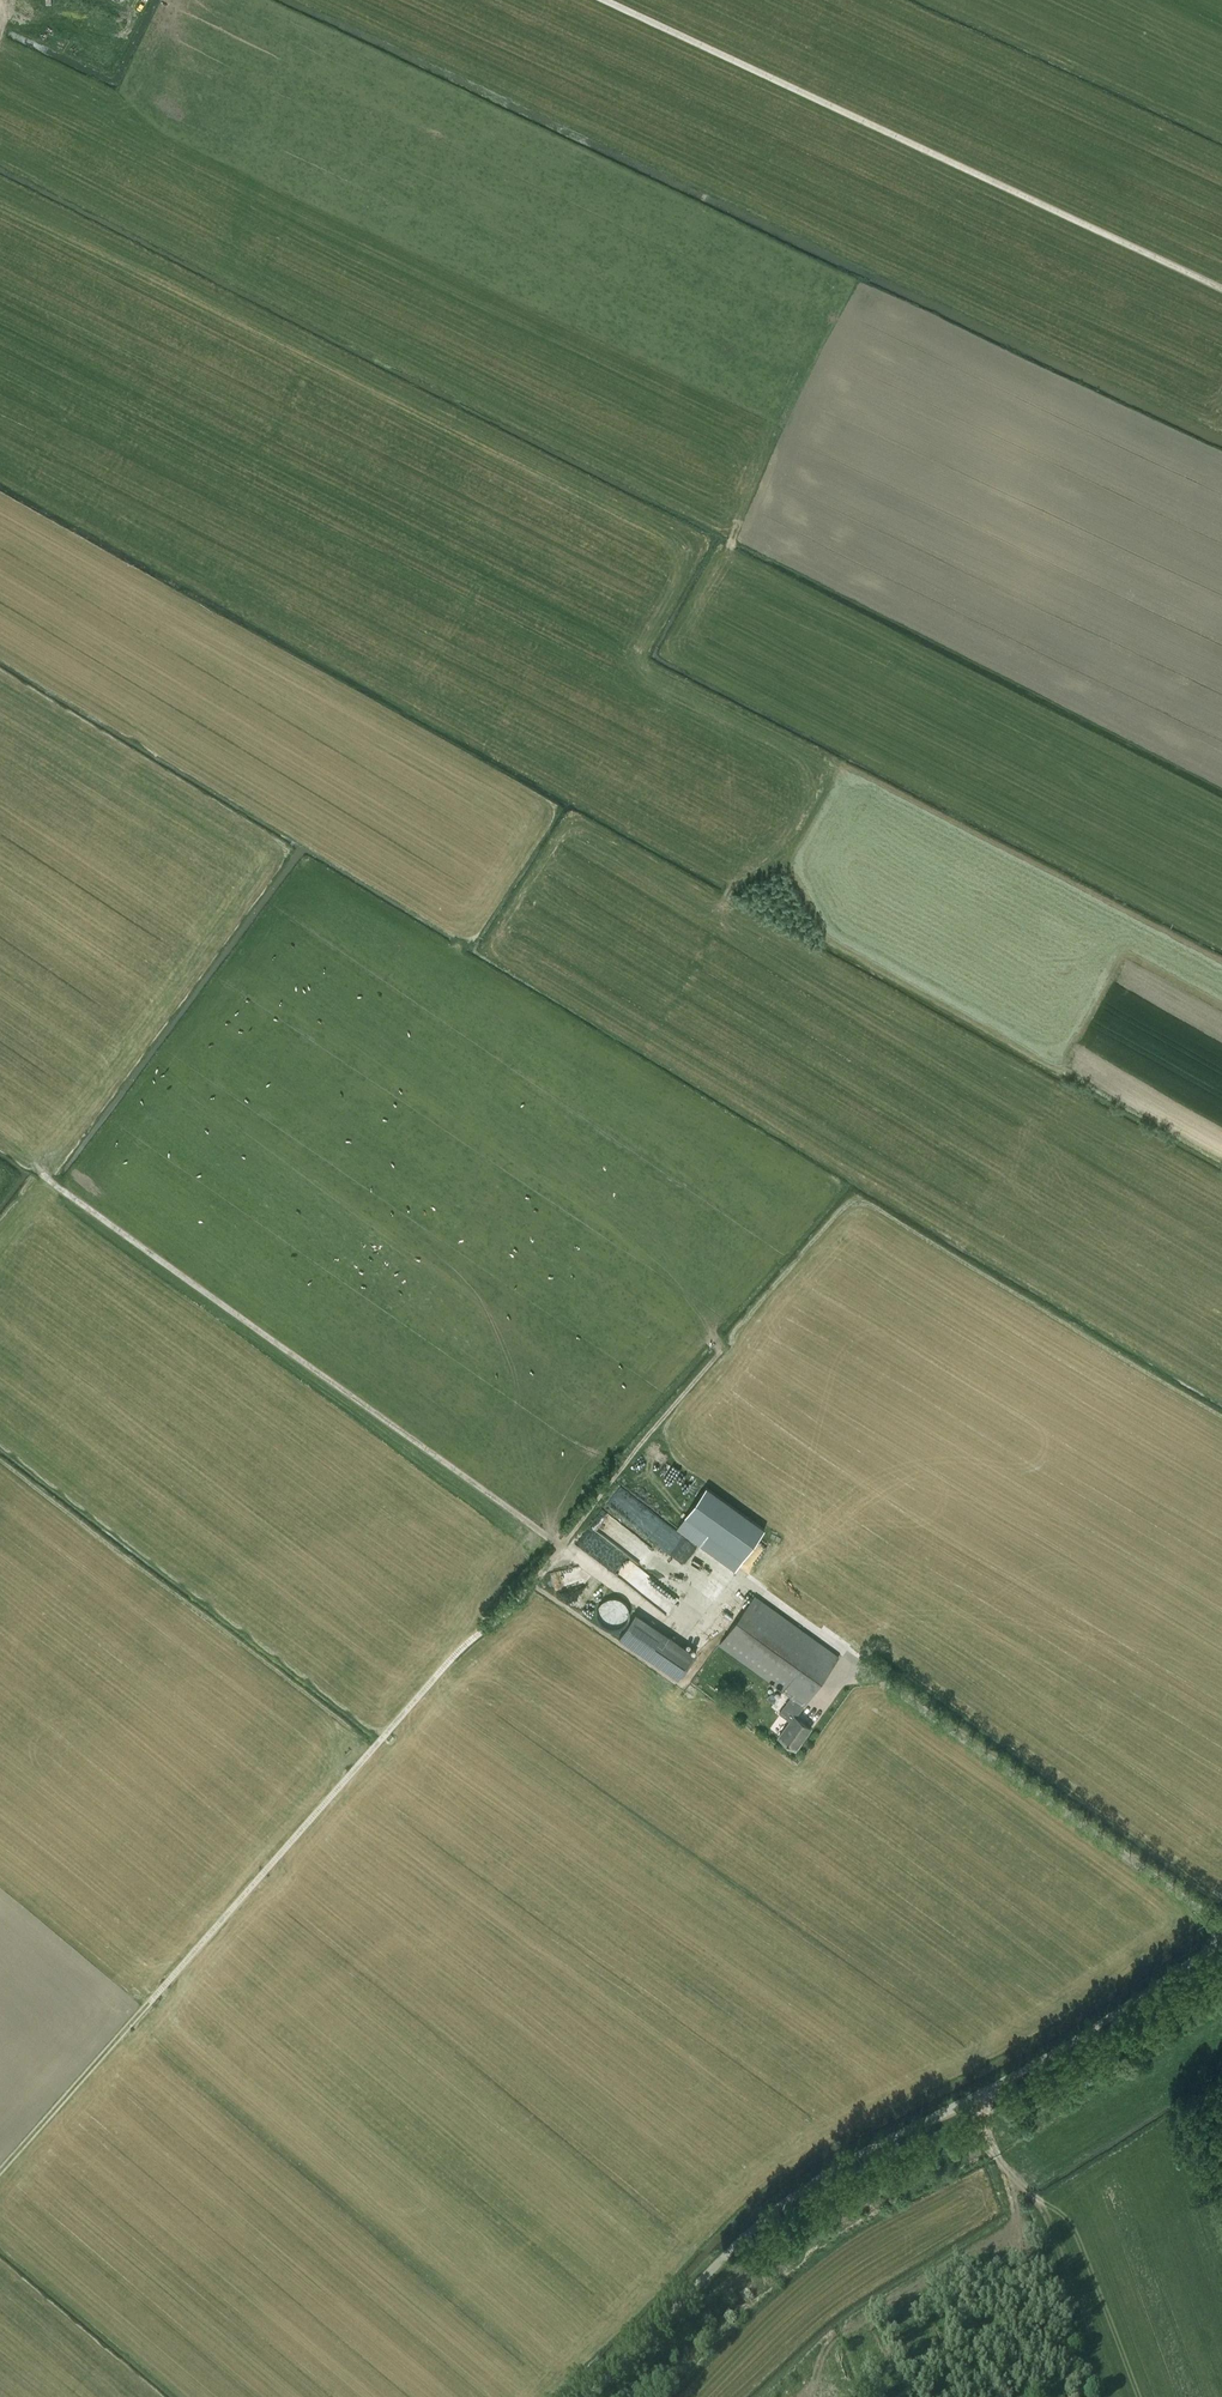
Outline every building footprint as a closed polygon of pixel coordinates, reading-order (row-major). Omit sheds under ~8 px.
[(689,1517),(749,1556),(770,1525),(709,1486),(689,1517)] [(618,1490),(592,1526),(641,1562),(656,1542),(676,1557),(682,1549),(683,1549),(690,1540),(641,1505),(636,1511),(631,1507),(635,1502),(618,1490)] [(590,1525),(576,1542),(587,1551),(601,1533),(590,1525)] [(779,1712),(791,1720),(779,1737),(796,1748),(811,1727),(795,1716),(838,1656),(754,1597),(720,1645),(791,1695),(779,1712)] [(620,1638),(679,1678),(695,1654),(636,1614),(620,1638)]
